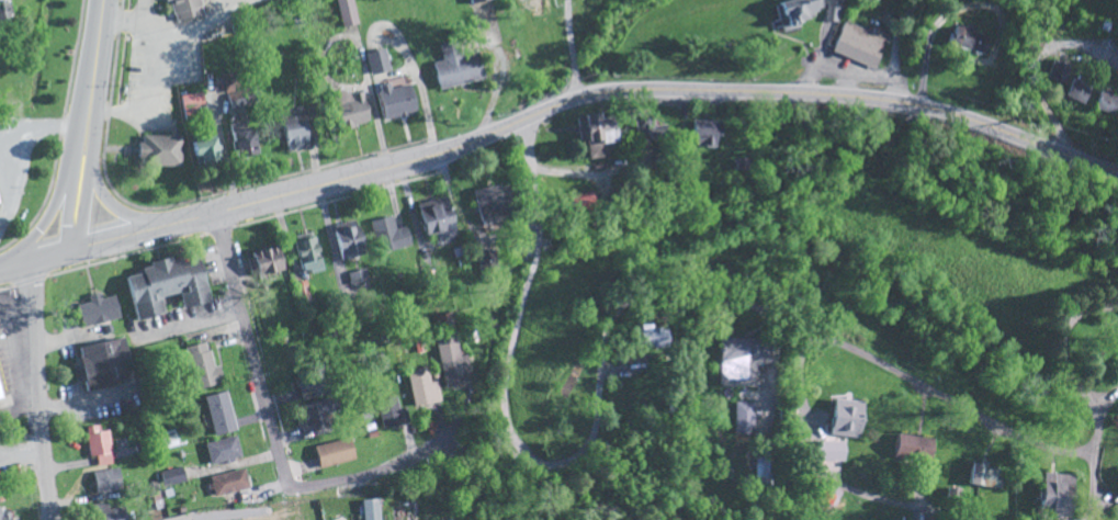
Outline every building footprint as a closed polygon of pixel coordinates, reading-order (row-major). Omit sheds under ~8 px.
[(204,13),(201,0),(170,0),(176,21),(204,13)] [(353,0),(336,0),(339,29),(357,26),(353,0)] [(777,34),(799,29),(797,23),(812,20),(810,13),(821,10),(819,0),(787,0),(771,3),(777,34)] [(824,3),(823,23),(839,24),(840,4),(824,3)] [(875,35),(844,23),(831,54),(877,73),(892,36),(877,29),(875,35)] [(990,40),(952,27),(946,45),(984,57),(990,40)] [(391,72),(384,50),(365,55),(371,78),(391,72)] [(430,66),(437,92),(483,81),(476,52),(441,61),(441,63),(430,66)] [(1071,67),(1052,61),(1046,81),(1065,87),(1071,67)] [(416,115),(410,79),(374,86),(381,122),(416,115)] [(1092,88),(1072,80),(1065,99),(1085,107),(1092,88)] [(1100,92),(1093,110),(1113,117),(1117,105),(1117,99),(1100,92)] [(181,98),(183,108),(204,104),(203,94),(181,98)] [(275,114),(283,154),(304,150),(297,110),(275,114)] [(585,162),(604,160),(603,152),(610,151),(607,121),(591,122),(591,116),(573,118),(576,145),(583,144),(585,162)] [(723,124),(690,123),(689,147),(714,148),(714,137),(723,138),(723,124)] [(223,160),(250,157),(248,138),(244,139),(243,124),(229,126),(229,135),(221,136),(223,160)] [(136,168),(180,169),(181,138),(137,137),(136,168)] [(185,141),(187,158),(194,157),(195,167),(212,165),(209,138),(185,141)] [(471,192),(478,225),(513,219),(507,185),(471,192)] [(567,200),(572,218),(596,211),(590,193),(567,200)] [(421,241),(433,238),(434,242),(455,238),(446,198),(413,206),(421,241)] [(406,228),(394,230),(392,218),(369,223),(375,255),(410,248),(406,228)] [(362,253),(359,226),(331,230),(334,256),(362,253)] [(290,240),(297,276),(321,271),(314,235),(290,240)] [(250,281),(283,271),(275,247),(256,252),(258,259),(245,263),(250,281)] [(131,323),(160,316),(156,300),(175,296),(179,311),(210,304),(200,257),(121,275),(131,323)] [(368,283),(366,271),(349,273),(351,286),(368,283)] [(293,285),(298,304),(312,300),(307,281),(293,285)] [(121,319),(114,297),(100,301),(98,295),(87,298),(89,304),(74,308),(80,331),(121,319)] [(633,331),(633,352),(670,351),(669,331),(633,331)] [(436,338),(447,390),(466,386),(465,379),(473,377),(469,357),(462,358),(457,334),(436,338)] [(719,388),(756,389),(756,365),(774,366),(775,341),(720,339),(719,388)] [(73,348),(80,392),(125,386),(119,342),(73,348)] [(185,349),(194,392),(222,386),(218,367),(211,368),(206,344),(185,349)] [(444,403),(440,382),(432,384),(430,369),(409,372),(415,409),(444,403)] [(204,399),(215,438),(237,432),(226,393),(204,399)] [(301,410),(309,434),(328,428),(325,416),(341,411),(336,398),(301,410)] [(409,409),(399,410),(398,399),(378,401),(381,429),(410,426),(409,409)] [(825,438),(855,439),(857,403),(827,402),(825,438)] [(754,405),(734,404),(733,436),(753,437),(754,405)] [(89,459),(97,458),(98,468),(113,466),(110,433),(103,433),(102,427),(86,428),(89,459)] [(928,439),(890,437),(889,460),(927,462),(928,439)] [(206,443),(209,467),(241,461),(238,438),(206,443)] [(354,461),(348,440),(313,450),(319,471),(354,461)] [(842,443),(811,444),(812,464),(843,463),(842,443)] [(999,472),(984,470),(985,467),(964,465),(962,487),(997,490),(999,472)] [(93,473),(94,496),(122,494),(121,471),(93,473)] [(249,490),(245,471),(209,479),(214,499),(249,490)] [(1032,511),(1052,514),(1056,490),(1067,492),(1069,479),(1037,474),(1032,511)] [(957,502),(968,503),(968,488),(958,487),(957,502)] [(378,502),(361,502),(362,519),(379,519),(378,502)] [(109,503),(94,506),(95,510),(107,507),(109,519),(112,519),(109,503)]
